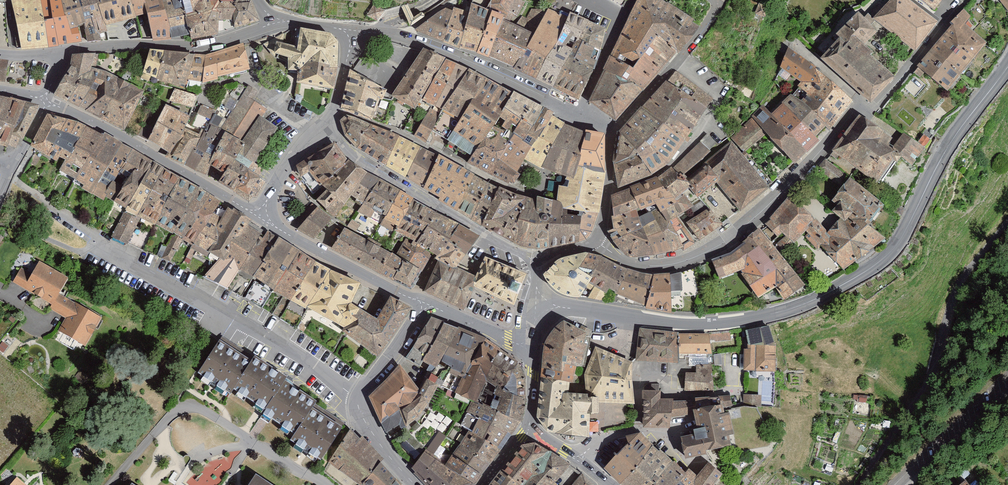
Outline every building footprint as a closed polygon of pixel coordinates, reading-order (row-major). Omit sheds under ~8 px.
[(255,20),(249,0),(28,0),(27,0),(10,0),(9,1),(11,35),(18,51),(46,49),(80,43),(76,27),(80,26),(86,41),(99,41),(97,34),(104,32),(103,27),(142,18),(148,39),(189,40),(216,34),(214,22),(229,21),(228,29),(255,20)] [(471,3),(490,10),(504,16),(503,19),(512,23),(523,1),(521,0),(472,0),(471,3)] [(653,0),(634,0),(583,104),(612,122),(698,23),(653,0)] [(904,0),(884,0),(869,18),(908,50),(931,22),(904,0)] [(928,11),(936,0),(915,0),(928,11)] [(1003,11),(1007,6),(1007,0),(994,0),(1003,11)] [(469,10),(459,47),(476,53),(490,10),(471,3),(469,10)] [(383,10),(374,5),(368,14),(377,20),(383,10)] [(767,9),(756,5),(752,15),(763,18),(767,9)] [(454,6),(453,10),(442,42),(459,47),(469,10),(454,6)] [(445,7),(416,30),(442,42),(453,10),(445,7)] [(526,48),(514,68),(536,79),(555,41),(569,15),(548,7),(547,10),(526,48)] [(512,23),(503,19),(496,37),(526,48),(547,10),(531,9),(527,18),(522,16),(515,24),(512,23)] [(947,24),(910,69),(938,93),(981,43),(959,24),(962,16),(957,9),(944,21),(947,24)] [(490,10),(476,53),(488,57),(496,37),(503,19),(504,16),(490,10)] [(570,12),(569,15),(555,41),(573,50),(578,40),(588,21),(570,12)] [(816,58),(866,103),(889,78),(864,55),(866,52),(860,46),(877,27),(862,13),(858,18),(853,13),(832,36),(834,38),(816,58)] [(588,21),(578,40),(598,50),(604,28),(588,21)] [(326,34),(295,29),(292,46),(270,42),(268,53),(282,56),(282,71),(293,73),(292,85),(296,86),(294,101),(303,103),(305,87),(330,91),(333,69),(336,46),(326,34)] [(514,68),(526,48),(496,37),(488,57),(514,68)] [(573,50),(570,56),(594,68),(598,50),(578,40),(573,50)] [(573,50),(555,41),(536,79),(554,88),(570,56),(573,50)] [(250,70),(243,44),(206,55),(202,82),(250,70)] [(514,172),(521,161),(535,169),(540,170),(562,178),(560,186),(555,184),(552,200),(532,196),(529,200),(495,187),(494,189),(487,185),(435,154),(340,116),(336,121),(340,137),(352,149),(384,168),(453,210),(472,223),(477,226),(507,240),(528,249),(574,243),(589,240),(594,229),(601,173),(601,134),(581,130),(579,133),(556,122),(539,109),(509,92),(464,68),(418,47),(386,96),(408,109),(414,98),(428,107),(411,136),(424,142),(430,134),(465,156),(462,161),(513,181),(516,174),(514,172)] [(157,79),(165,51),(150,49),(141,78),(149,81),(151,77),(157,79)] [(816,72),(787,50),(777,70),(798,83),(770,115),(762,106),(751,119),(728,139),(718,148),(706,133),(667,166),(653,177),(606,195),(609,229),(602,233),(623,257),(650,255),(670,251),(679,247),(681,251),(694,244),(675,216),(690,207),(687,203),(697,197),(712,184),(736,211),(769,182),(746,152),(762,139),(789,166),(814,142),(812,138),(822,129),(826,133),(848,101),(816,72)] [(187,79),(195,54),(165,51),(157,79),(185,88),(187,79)] [(96,54),(69,56),(65,69),(51,96),(118,131),(139,92),(91,69),(96,54)] [(202,82),(206,55),(195,54),(187,79),(202,82)] [(570,56),(554,88),(578,99),(594,68),(570,56)] [(370,121),(384,91),(346,70),(337,108),(370,121)] [(711,101),(673,72),(663,84),(659,81),(614,132),(610,165),(613,187),(651,171),(673,150),(680,140),(684,144),(690,135),(687,132),(711,101)] [(252,163),(274,130),(261,119),(265,110),(251,101),(257,92),(246,84),(244,88),(236,83),(217,112),(200,104),(190,124),(197,128),(194,133),(182,127),(166,157),(205,177),(209,169),(217,174),(213,183),(250,203),(263,184),(257,180),(263,172),(252,163)] [(145,143),(164,155),(185,116),(193,96),(172,90),(165,107),(145,143)] [(0,97),(0,127),(10,98),(0,97)] [(10,98),(0,127),(0,145),(5,145),(23,101),(10,98)] [(38,105),(23,101),(5,145),(17,148),(38,105)] [(373,358),(409,310),(384,296),(371,319),(347,304),(358,285),(310,261),(218,202),(100,132),(98,137),(73,122),(42,114),(26,149),(57,165),(53,173),(79,185),(76,189),(121,212),(109,238),(125,245),(137,221),(169,235),(159,259),(169,263),(179,241),(187,249),(183,257),(190,261),(192,256),(202,260),(205,254),(212,259),(196,276),(223,291),(235,270),(252,280),(242,297),(243,297),(261,309),(270,293),(339,329),(336,334),(373,358)] [(918,147),(899,132),(886,148),(882,145),(886,140),(857,118),(829,153),(869,183),(889,158),(902,167),(918,147)] [(410,291),(428,256),(438,260),(447,264),(452,266),(456,268),(477,237),(455,224),(408,199),(363,172),(345,159),(330,143),(291,168),(296,180),(306,176),(321,192),(315,199),(331,217),(348,195),(361,202),(354,212),(368,219),(372,214),(380,218),(378,225),(403,239),(393,257),(341,229),(330,247),(410,291)] [(798,235),(837,272),(878,239),(864,226),(877,206),(818,161),(812,169),(835,188),(825,200),(832,207),(827,212),(834,219),(823,231),(787,193),(759,219),(762,222),(759,224),(774,241),(771,244),(778,252),(798,235)] [(706,207),(685,222),(696,239),(717,224),(706,207)] [(293,229),(311,238),(328,220),(313,208),(293,229)] [(715,281),(734,274),(750,299),(770,285),(778,297),(795,286),(756,227),(743,236),(728,253),(708,259),(715,281)] [(542,272),(542,285),(554,294),(571,298),(586,298),(600,302),(607,291),(639,307),(667,314),(667,296),(679,295),(677,273),(665,274),(649,275),(622,269),(597,256),(583,253),(558,257),(547,264),(542,272)] [(475,275),(474,287),(515,305),(527,274),(485,257),(475,275)] [(64,319),(55,335),(81,349),(99,318),(55,293),(65,274),(36,258),(28,271),(19,266),(11,281),(51,304),(47,310),(64,319)] [(447,264),(438,260),(424,292),(464,309),(474,287),(475,275),(456,268),(452,266),(447,264)] [(407,469),(423,484),(464,484),(509,435),(520,421),(523,376),(515,362),(483,338),(467,332),(428,317),(425,323),(408,349),(403,357),(418,365),(420,361),(430,366),(417,389),(398,365),(367,397),(378,424),(396,412),(403,425),(416,414),(427,402),(446,370),(451,372),(458,375),(448,393),(467,403),(455,422),(466,429),(443,461),(433,454),(446,435),(437,430),(407,469)] [(595,405),(631,405),(630,360),(592,344),(579,376),(580,394),(566,393),(566,387),(565,382),(571,384),(573,367),(578,368),(582,343),(580,333),(559,321),(543,335),(539,348),(537,416),(545,431),(586,438),(586,434),(596,433),(596,422),(587,422),(586,415),(595,415),(595,405)] [(764,327),(741,332),(744,340),(746,346),(771,348),(764,327)] [(674,335),(637,329),(634,362),(677,362),(677,356),(687,357),(687,366),(694,366),(712,367),(713,344),(744,340),(741,332),(705,336),(674,335)] [(289,440),(320,460),(342,427),(312,407),(316,401),(285,382),(288,378),(286,376),(250,353),(245,360),(215,341),(195,371),(226,391),(229,387),(265,410),(263,413),(293,433),(289,440)] [(747,352),(741,351),(740,371),(750,372),(750,378),(769,379),(771,348),(746,346),(747,352)] [(711,391),(712,367),(694,366),(694,374),(681,374),(681,391),(711,391)] [(655,390),(641,392),(645,428),(669,428),(670,419),(689,419),(687,409),(684,402),(656,400),(655,390)] [(676,438),(681,459),(704,454),(703,448),(723,443),(721,434),(729,433),(724,414),(736,411),(731,393),(712,397),(714,403),(687,409),(689,419),(691,428),(688,428),(689,435),(676,438)] [(761,398),(743,396),(742,405),(760,407),(761,398)] [(348,429),(327,462),(355,484),(358,484),(360,483),(363,484),(402,484),(380,459),(348,429)] [(717,474),(703,463),(692,474),(683,468),(679,472),(635,433),(630,438),(621,446),(611,455),(602,466),(599,470),(615,484),(709,484),(717,474)] [(552,483),(568,464),(538,442),(520,444),(484,484),(554,484),(552,483)] [(243,484),(271,484),(252,472),(243,484)] [(579,475),(570,484),(590,484),(579,475)]
